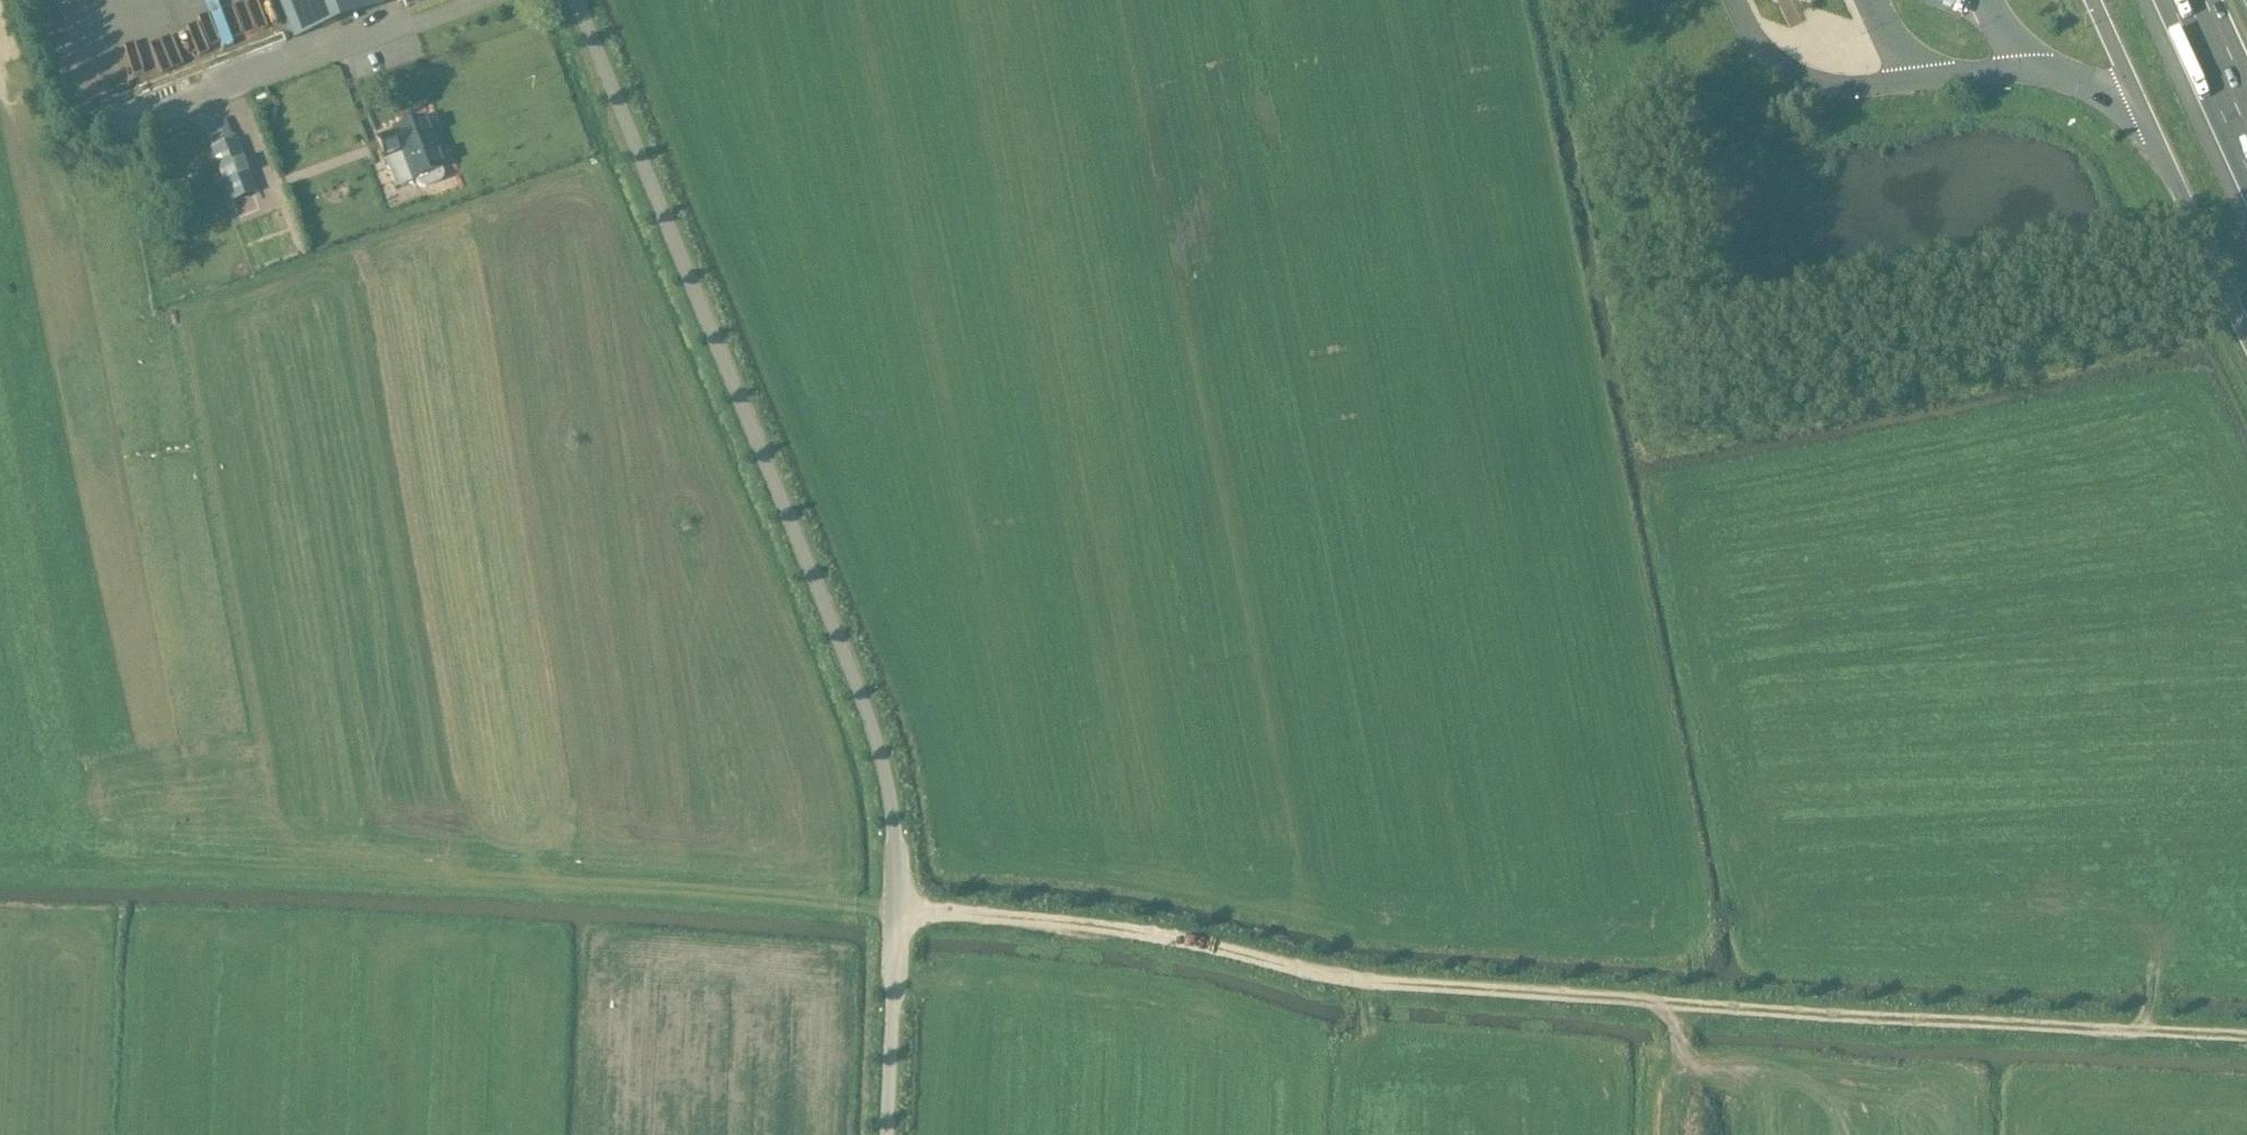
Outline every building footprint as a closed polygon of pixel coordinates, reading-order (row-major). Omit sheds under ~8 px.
[(95,1),(103,27),(98,28),(105,52),(173,31),(163,0),(97,0),(95,1)] [(383,5),(382,3),(389,0),(248,0),(267,50),(383,5)] [(408,9),(430,0),(404,0),(408,9)] [(163,45),(172,65),(223,44),(214,24),(163,45)] [(442,170),(446,168),(427,118),(377,138),(385,161),(403,154),(414,181),(416,181),(418,185),(419,187),(421,188),(423,188),(425,188),(441,182),(441,181),(442,180),(443,178),(444,176),(444,174),(442,170)] [(233,201),(253,193),(233,142),(213,150),(233,201)]
